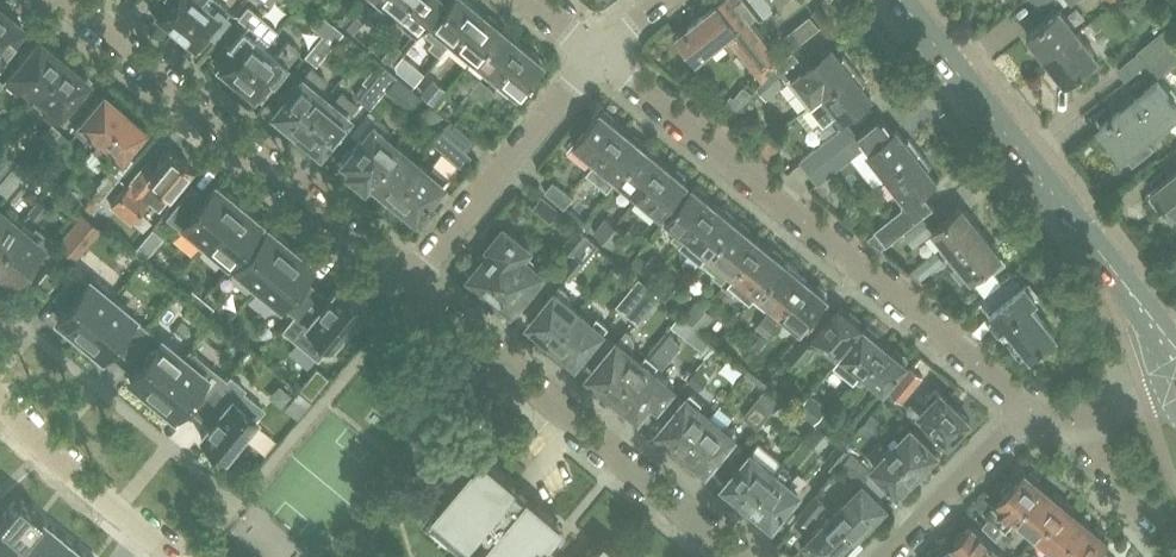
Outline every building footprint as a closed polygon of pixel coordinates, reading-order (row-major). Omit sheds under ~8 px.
[(151,8),(161,16),(160,17),(172,28),(174,26),(175,27),(197,0),(158,0),(151,8)] [(174,29),(185,38),(187,36),(201,48),(228,13),(232,9),(221,0),(197,0),(175,27),(176,27),(174,29)] [(348,9),(355,14),(365,2),(362,0),(355,0),(348,9)] [(394,12),(404,0),(380,0),(394,12)] [(394,12),(409,24),(404,29),(411,35),(416,30),(440,0),(404,0),(394,12)] [(422,30),(437,43),(426,55),(433,60),(443,48),(451,39),(476,9),(467,2),(468,0),(447,0),(429,21),(422,30)] [(676,36),(696,60),(721,40),(733,42),(763,80),(775,65),(779,60),(747,20),(749,18),(734,0),(721,0),(676,36)] [(749,18),(751,21),(755,18),(762,12),(764,11),(767,15),(778,6),(775,2),(778,0),(734,0),(749,18)] [(1049,0),(1032,0),(1038,8),(1049,0)] [(365,2),(355,14),(362,21),(372,9),(365,2)] [(0,8),(0,53),(23,26),(13,18),(14,13),(3,4),(1,7),(0,8)] [(230,36),(213,56),(222,64),(219,69),(231,79),(235,74),(238,76),(261,48),(264,44),(276,29),(265,20),(255,12),(246,5),(237,16),(246,23),(233,38),(230,36)] [(820,5),(812,12),(817,19),(821,23),(824,21),(829,17),(820,5)] [(1027,33),(1047,57),(1078,33),(1058,8),(1027,33)] [(476,9),(451,39),(473,57),(497,28),(497,27),(498,27),(496,25),(497,20),(488,13),(484,15),(476,9)] [(319,12),(302,33),(314,43),(331,23),(319,12)] [(800,22),(810,34),(820,26),(810,14),(800,22)] [(314,43),(313,45),(324,53),(343,32),(331,23),(314,43)] [(497,28),(473,57),(494,74),(519,44),(510,37),(511,32),(502,25),(498,27),(497,27),(497,28)] [(1148,63),(1148,64),(1175,42),(1175,38),(1166,26),(1137,49),(1148,63)] [(1047,57),(1068,83),(1082,71),(1086,75),(1101,63),(1098,59),(1098,58),(1078,33),(1047,57)] [(38,38),(4,79),(17,90),(23,83),(36,93),(63,59),(66,56),(54,46),(50,48),(38,38)] [(239,78),(235,83),(248,93),(252,88),(262,96),(263,97),(275,83),(273,81),(283,68),(300,48),(288,39),(276,54),(264,44),(261,48),(238,76),(239,78)] [(393,41),(381,56),(385,60),(390,60),(401,48),(393,41)] [(1175,61),(1175,42),(1148,64),(1158,76),(1175,61)] [(519,44),(494,74),(516,93),(533,73),(537,73),(542,67),(540,64),(541,62),(540,61),(540,57),(532,50),(528,52),(519,44)] [(795,72),(790,76),(811,102),(812,103),(855,68),(844,55),(841,57),(831,46),(803,68),(802,67),(795,72)] [(396,69),(414,83),(424,71),(401,54),(395,63),(396,69)] [(36,93),(31,99),(43,109),(42,111),(54,121),(88,79),(76,70),(77,65),(66,56),(63,59),(36,93)] [(763,80),(757,87),(758,88),(765,96),(766,98),(787,80),(786,79),(775,65),(763,80)] [(380,71),(358,98),(370,108),(380,94),(384,90),(396,75),(385,66),(380,71)] [(299,82),(274,113),(275,113),(275,114),(275,115),(275,116),(284,124),(285,124),(286,124),(287,124),(288,124),(297,131),(324,97),(329,91),(321,85),(326,80),(312,69),(311,68),(299,82)] [(855,68),(812,103),(824,118),(836,109),(843,118),(844,117),(871,96),(862,84),(865,81),(855,68)] [(396,75),(384,90),(409,109),(420,95),(411,88),(408,85),(396,75)] [(480,78),(469,91),(476,96),(486,84),(480,78)] [(1100,125),(1121,151),(1123,149),(1132,161),(1151,146),(1146,139),(1159,130),(1155,125),(1175,108),(1175,104),(1157,80),(1100,125)] [(486,84),(476,96),(483,103),(494,90),(486,84)] [(731,93),(722,104),(733,114),(752,91),(744,85),(734,96),(731,93)] [(324,97),(297,131),(304,137),(304,138),(304,139),(305,140),(314,147),(314,148),(315,148),(316,148),(317,147),(319,149),(356,104),(341,92),(337,98),(329,91),(324,97)] [(103,93),(74,128),(84,137),(89,131),(100,140),(124,110),(126,107),(116,98),(111,100),(103,93)] [(100,140),(93,149),(105,159),(107,156),(116,163),(145,128),(138,122),(138,117),(126,107),(124,110),(100,140)] [(592,120),(575,141),(598,159),(623,129),(613,121),(613,117),(605,111),(602,112),(600,110),(599,112),(596,111),(591,117),(592,120)] [(369,124),(340,158),(351,167),(347,171),(363,185),(395,145),(381,134),(388,125),(376,115),(369,124)] [(450,120),(441,130),(466,151),(467,151),(475,140),(450,120)] [(848,121),(799,158),(809,171),(857,133),(855,131),(848,121)] [(51,123),(41,135),(49,142),(50,143),(60,130),(51,123)] [(870,149),(869,150),(889,175),(920,151),(910,138),(906,141),(896,128),(870,149)] [(623,129),(598,159),(619,177),(644,147),(623,129)] [(49,142),(42,151),(54,162),(71,139),(60,130),(50,143),(49,142)] [(441,130),(433,141),(433,142),(446,152),(458,162),(461,165),(470,155),(466,151),(441,130)] [(857,133),(809,171),(818,183),(867,146),(857,133)] [(768,137),(757,146),(769,156),(780,147),(768,137)] [(644,147),(619,177),(641,195),(666,164),(655,155),(657,152),(648,144),(645,147),(644,147)] [(395,145),(363,185),(368,179),(377,186),(375,189),(385,197),(387,195),(390,197),(417,163),(395,145)] [(147,160),(110,205),(130,221),(131,219),(148,199),(149,198),(158,206),(190,167),(191,166),(170,148),(154,166),(147,160)] [(0,155),(0,178),(15,159),(4,150),(0,155)] [(877,231),(869,237),(882,247),(887,244),(933,207),(920,191),(936,178),(925,165),(929,162),(920,151),(889,175),(900,189),(896,193),(904,202),(903,207),(876,229),(877,231)] [(0,180),(0,189),(6,194),(17,181),(28,166),(18,158),(0,180)] [(417,163),(390,197),(413,216),(415,214),(419,217),(430,204),(426,201),(447,175),(438,167),(432,163),(426,170),(417,163)] [(666,164),(641,195),(663,213),(688,183),(684,180),(687,177),(677,169),(675,172),(666,164)] [(98,189),(92,196),(99,201),(104,194),(118,176),(109,169),(95,187),(98,189)] [(1151,191),(1171,216),(1174,214),(1175,216),(1175,171),(1151,191)] [(17,181),(6,194),(14,201),(25,188),(17,181)] [(553,181),(545,191),(565,207),(568,203),(569,204),(575,197),(573,195),(583,184),(580,181),(570,194),(553,181)] [(192,184),(166,215),(202,245),(205,241),(239,200),(226,189),(223,192),(214,184),(205,195),(192,184)] [(691,184),(665,216),(672,221),(670,224),(677,230),(671,237),(672,239),(681,245),(682,244),(689,235),(715,203),(704,194),(706,192),(696,184),(694,186),(691,184)] [(541,195),(532,206),(541,213),(550,202),(541,195)] [(38,198),(27,211),(37,219),(47,206),(38,198)] [(239,200),(205,241),(228,260),(259,222),(250,214),(252,211),(239,200)] [(18,224),(22,219),(0,201),(0,245),(18,224)] [(550,202),(541,213),(543,215),(550,221),(559,210),(550,202)] [(682,244),(681,245),(687,251),(702,263),(704,261),(711,253),(737,221),(733,218),(735,216),(726,208),(724,211),(715,203),(689,235),(682,244)] [(934,228),(933,228),(934,229),(952,253),(982,229),(963,205),(934,228)] [(82,211),(57,242),(76,257),(101,227),(82,211)] [(606,215),(593,231),(604,240),(617,224),(606,215)] [(924,216),(904,233),(914,246),(934,229),(933,228),(934,228),(924,216)] [(0,245),(0,270),(12,279),(27,261),(31,265),(45,248),(49,242),(49,238),(36,228),(34,229),(22,219),(18,224),(0,245)] [(711,253),(704,261),(716,271),(713,274),(722,282),(731,271),(734,274),(735,273),(761,241),(747,229),(749,227),(739,219),(737,221),(711,253)] [(617,224),(604,240),(614,247),(626,232),(617,224)] [(579,226),(564,245),(575,254),(583,243),(584,244),(590,237),(589,236),(590,234),(579,226)] [(266,227),(235,265),(258,284),(291,243),(278,232),(276,235),(266,227)] [(477,255),(469,266),(472,273),(472,274),(473,275),(473,280),(480,286),(485,285),(492,291),(521,255),(522,256),(529,247),(504,227),(491,244),(494,247),(487,256),(477,255)] [(982,229),(952,253),(971,277),(988,264),(993,269),(1005,260),(1001,254),(1001,253),(982,229)] [(590,237),(584,244),(592,250),(597,243),(590,237)] [(734,274),(729,280),(740,287),(745,281),(759,293),(785,261),(782,258),(784,256),(775,248),(772,250),(761,241),(735,273),(734,274)] [(258,284),(254,289),(277,307),(281,303),(294,314),(316,286),(303,276),(312,265),(302,257),(305,254),(291,243),(258,284)] [(936,250),(924,260),(928,264),(931,261),(935,266),(935,267),(944,260),(936,250)] [(638,251),(629,262),(650,278),(664,260),(653,252),(648,259),(638,251)] [(521,255),(492,291),(511,306),(515,302),(519,306),(545,274),(522,256),(521,255)] [(785,261),(759,293),(781,311),(807,279),(795,269),(797,267),(788,259),(786,261),(785,261)] [(570,260),(560,272),(568,279),(570,281),(580,269),(570,260)] [(924,260),(910,271),(920,279),(935,267),(935,266),(931,261),(928,264),(924,260)] [(75,268),(52,295),(66,306),(57,317),(66,324),(64,327),(77,338),(111,298),(110,297),(114,292),(93,276),(90,280),(88,279),(75,268)] [(1011,271),(980,296),(990,310),(989,311),(1000,325),(1006,320),(1031,352),(1056,333),(1031,301),(1036,297),(1025,282),(1023,284),(1011,271)] [(639,277),(616,305),(619,307),(627,314),(650,286),(639,277)] [(807,279),(781,311),(803,329),(829,297),(824,293),(826,291),(817,283),(815,285),(807,279)] [(671,281),(661,294),(670,302),(681,289),(671,281)] [(538,314),(531,323),(541,331),(541,335),(549,341),(552,340),(554,342),(579,311),(566,300),(571,293),(561,285),(560,284),(554,290),(536,312),(538,314)] [(316,286),(294,314),(330,344),(333,341),(335,344),(348,328),(345,326),(364,303),(348,290),(346,293),(338,287),(329,297),(316,286)] [(650,286),(627,314),(638,323),(660,295),(650,286)] [(191,288),(185,295),(196,305),(203,297),(191,288)] [(203,297),(196,305),(207,314),(214,306),(203,297)] [(111,298),(77,338),(91,349),(93,346),(103,354),(111,344),(124,355),(147,327),(134,316),(111,298)] [(697,298),(684,313),(695,322),(705,310),(707,307),(699,300),(697,298)] [(839,305),(815,334),(837,352),(861,323),(859,322),(861,319),(850,310),(847,312),(839,305)] [(705,310),(695,322),(702,328),(701,328),(703,330),(716,314),(707,307),(705,310)] [(579,311),(554,342),(554,346),(561,351),(564,350),(575,360),(583,350),(586,352),(603,331),(609,324),(608,324),(597,315),(592,321),(579,311)] [(766,312),(755,326),(763,332),(774,319),(766,312)] [(774,319),(763,332),(770,338),(781,325),(774,319)] [(865,326),(842,353),(863,371),(885,343),(876,336),(878,334),(867,324),(865,326)] [(147,327),(124,355),(137,365),(129,376),(138,384),(136,387),(149,398),(183,357),(182,356),(160,338),(147,327)] [(599,363),(591,373),(600,381),(600,386),(608,392),(613,391),(615,393),(640,360),(629,351),(634,344),(629,332),(626,330),(625,329),(616,340),(597,363),(599,363)] [(640,360),(615,393),(625,401),(625,406),(633,413),(637,412),(639,413),(652,397),(658,402),(671,386),(657,374),(674,353),(670,349),(678,339),(676,338),(668,331),(666,329),(666,330),(653,345),(640,360)] [(885,343),(863,371),(884,388),(907,361),(905,360),(908,357),(896,348),(894,350),(885,343)] [(183,357),(149,398),(163,409),(165,406),(175,414),(183,403),(196,414),(219,387),(226,378),(213,367),(189,347),(182,356),(183,357)] [(910,365),(888,391),(902,402),(924,376),(910,365)] [(765,388),(743,415),(757,427),(782,398),(784,395),(778,391),(769,383),(748,368),(744,373),(765,388)] [(688,378),(687,379),(698,388),(707,377),(697,369),(688,378)] [(219,387),(196,414),(207,422),(209,425),(201,435),(209,442),(206,445),(222,458),(224,455),(241,435),(243,437),(256,422),(254,420),(265,408),(243,390),(246,386),(230,374),(226,378),(219,387)] [(931,400),(920,412),(949,440),(953,436),(954,438),(965,427),(963,425),(970,418),(937,386),(927,396),(931,400)] [(667,420),(659,430),(671,439),(671,442),(679,449),(682,448),(684,450),(712,416),(698,405),(702,400),(691,391),(687,396),(686,395),(666,419),(667,420)] [(810,392),(798,407),(804,412),(803,413),(815,423),(818,419),(825,410),(828,407),(810,392)] [(784,396),(772,411),(791,427),(803,413),(804,412),(798,407),(797,408),(784,396)] [(712,416),(684,450),(685,451),(685,454),(693,460),(696,460),(706,468),(714,459),(715,460),(735,435),(738,431),(728,423),(733,416),(720,406),(712,416)] [(829,412),(821,422),(834,433),(842,423),(829,412)] [(872,412),(865,420),(875,430),(882,422),(872,412)] [(517,416),(511,423),(518,429),(524,422),(517,416)] [(865,420),(858,428),(869,437),(875,430),(865,420)] [(510,428),(502,438),(518,451),(526,441),(531,444),(539,435),(526,424),(517,433),(510,428)] [(911,426),(892,446),(918,471),(926,462),(929,464),(939,454),(937,451),(911,426)] [(733,474),(725,484),(735,492),(735,495),(743,502),(746,501),(750,505),(777,472),(783,464),(785,462),(763,445),(758,441),(750,451),(732,473),(733,474)] [(839,442),(824,459),(825,460),(835,468),(841,462),(850,451),(843,444),(839,441),(839,442)] [(892,446),(872,466),(898,491),(899,490),(901,492),(912,482),(909,479),(918,471),(892,446)] [(863,483),(835,511),(857,533),(875,515),(878,515),(884,509),(884,506),(885,504),(872,492),(882,482),(870,471),(871,470),(851,452),(850,451),(841,462),(863,483)] [(431,525),(470,556),(553,556),(559,550),(548,541),(562,525),(527,495),(525,497),(515,488),(516,487),(484,459),(439,513),(440,514),(431,525)] [(777,472),(750,505),(760,513),(760,517),(768,523),(772,522),(773,523),(787,506),(792,506),(797,500),(796,495),(799,491),(785,479),(791,471),(783,464),(777,472)] [(990,515),(982,524),(989,530),(997,538),(1004,529),(1006,526),(1015,516),(1014,516),(1042,483),(1038,480),(1040,478),(1031,470),(1029,472),(1026,470),(1013,482),(1010,480),(1001,490),(1003,492),(995,500),(999,503),(990,515)] [(1042,483),(1014,516),(1015,516),(1035,534),(1063,501),(1065,499),(1054,489),(1052,492),(1042,483)] [(797,515),(808,524),(817,513),(825,522),(806,541),(816,551),(810,556),(838,556),(840,555),(839,551),(857,533),(835,511),(834,512),(825,504),(814,494),(797,515)] [(2,556),(8,556),(22,539),(21,539),(40,516),(41,517),(42,516),(30,506),(18,496),(6,510),(0,518),(0,555),(2,556)] [(1063,501),(1035,534),(1056,551),(1084,518),(1076,511),(1078,509),(1065,499),(1063,501)] [(21,539),(22,539),(40,554),(44,556),(70,556),(78,547),(41,517),(40,516),(21,539)] [(1056,551),(1063,556),(1090,556),(1100,547),(1109,539),(1106,536),(1108,534),(1097,525),(1095,527),(1084,518),(1056,551)] [(953,538),(956,540),(953,542),(968,556),(999,556),(1004,552),(997,546),(993,542),(985,534),(973,522),(964,531),(962,529),(953,538)] [(1004,529),(997,538),(1004,544),(1012,536),(1004,529)] [(606,543),(594,556),(623,556),(606,543)] [(950,546),(941,555),(940,555),(939,554),(938,554),(937,555),(936,555),(934,556),(961,556),(950,546)] [(78,547),(70,556),(90,556),(78,547)] [(1100,547),(1090,556),(1109,556),(1100,547)]
